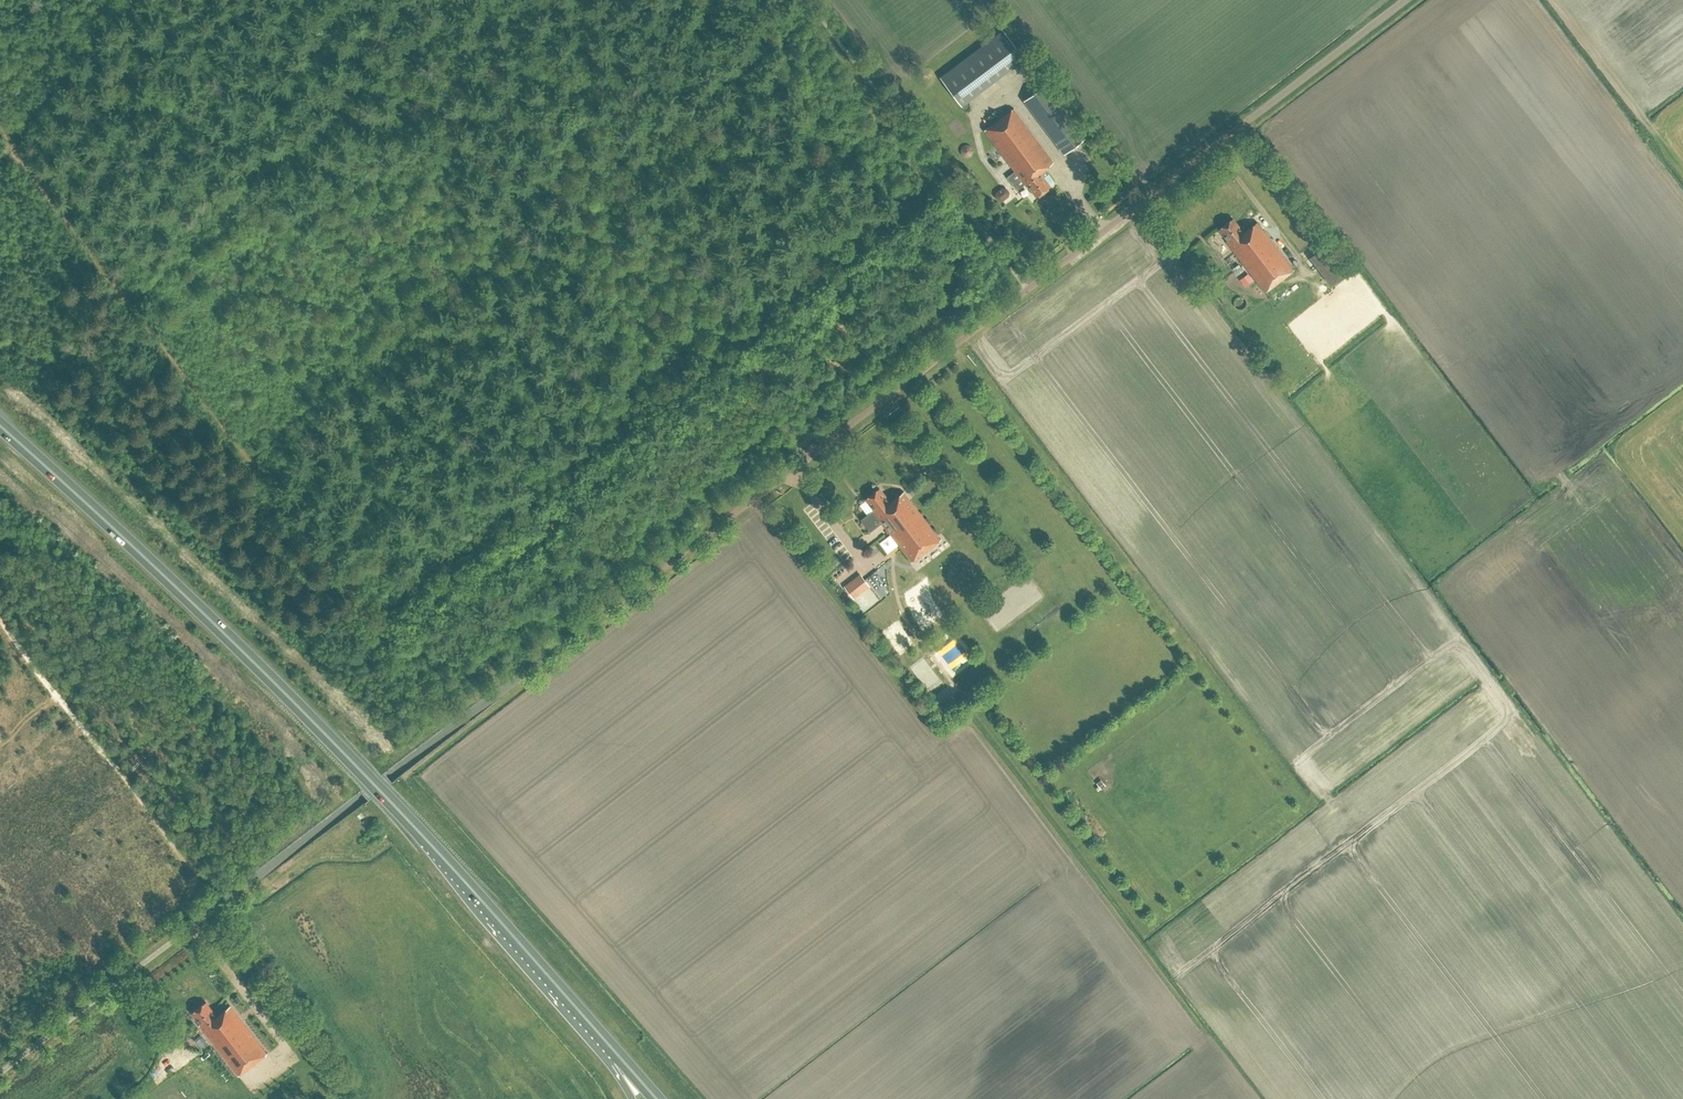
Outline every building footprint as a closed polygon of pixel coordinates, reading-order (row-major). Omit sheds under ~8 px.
[(1445,0),(1426,0),(1410,12),(1415,19),(1440,2),(1441,3),(1445,0)] [(1003,30),(940,78),(961,106),(1024,59),(1003,30)] [(1045,85),(1024,101),(1064,154),(1085,138),(1045,85)] [(1053,181),(1045,168),(1053,162),(1013,108),(984,130),(1015,171),(1006,178),(1015,190),(1024,184),(1026,186),(1027,185),(1036,197),(1050,186),(1053,183),(1053,181)] [(967,144),(966,144),(965,144),(964,144),(963,145),(962,145),(962,146),(961,147),(960,148),(960,149),(960,150),(960,152),(960,153),(961,154),(962,155),(963,156),(965,157),(967,157),(968,157),(970,156),(971,155),(972,153),(973,152),(973,151),(973,150),(973,149),(972,148),(972,147),(972,146),(971,146),(970,145),(968,144),(967,144)] [(1002,187),(995,192),(994,197),(997,200),(1002,201),(1008,196),(1009,191),(1006,188),(1002,187)] [(1265,292),(1284,277),(1294,269),(1257,222),(1244,232),(1233,218),(1219,229),(1228,240),(1226,241),(1228,244),(1221,250),(1227,257),(1234,252),(1265,292)] [(1308,258),(1329,285),(1351,268),(1330,241),(1308,258)] [(1248,273),(1240,280),(1245,286),(1253,280),(1248,273)] [(979,442),(985,438),(979,429),(973,433),(979,442)] [(986,451),(992,460),(998,457),(992,447),(986,451)] [(1004,468),(1000,474),(1010,480),(1013,474),(1004,468)] [(870,531),(882,522),(911,561),(940,539),(904,491),(890,502),(880,488),(866,499),(874,510),(861,520),(870,531)] [(1024,502),(1031,498),(1025,488),(1019,492),(1024,502)] [(1039,521),(1045,517),(1039,509),(1034,513),(1039,521)] [(886,565),(882,567),(880,570),(880,574),(883,578),(888,579),(892,578),(894,574),(893,569),(890,566),(886,565)] [(842,586),(853,599),(869,587),(859,573),(842,586)] [(901,578),(883,590),(901,616),(919,604),(901,578)] [(870,597),(859,605),(867,615),(877,607),(870,597)] [(948,678),(930,692),(935,699),(953,686),(948,678)] [(937,705),(943,713),(957,703),(951,695),(937,705)] [(1100,778),(1096,782),(1101,788),(1105,785),(1100,778)] [(206,1002),(192,1012),(200,1023),(199,1024),(238,1075),(267,1053),(230,1005),(217,1015),(206,1002)]
